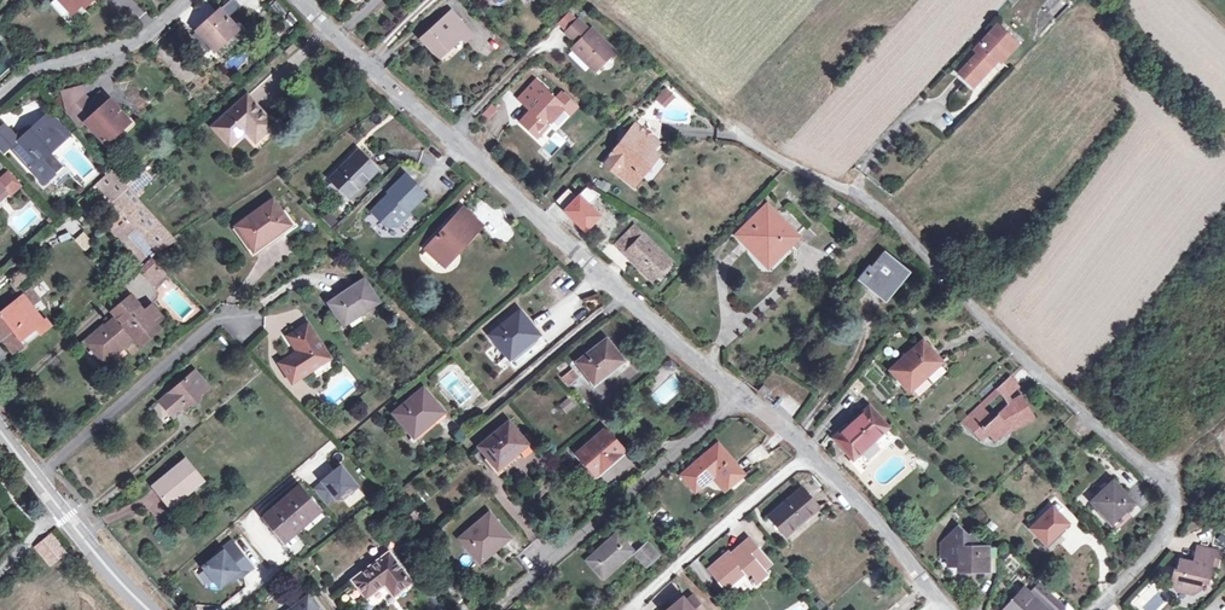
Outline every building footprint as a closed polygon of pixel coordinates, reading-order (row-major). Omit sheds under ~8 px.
[(71,13),(80,5),(85,0),(59,0),(71,13)] [(80,5),(82,8),(90,0),(85,0),(80,5)] [(224,5),(229,13),(239,6),(235,0),(232,0),(224,5)] [(196,30),(213,49),(212,50),(219,57),(246,32),(239,24),(236,27),(235,26),(220,9),(196,30)] [(457,32),(464,26),(451,11),(421,38),(438,57),(461,36),(457,32)] [(594,69),(613,51),(591,29),(589,30),(577,19),(565,32),(577,44),(573,47),(594,69)] [(959,71),(970,80),(986,62),(991,66),(997,59),(1000,61),(1017,43),(996,24),(974,49),(977,52),(959,71)] [(457,32),(461,36),(465,41),(472,34),(464,26),(457,32)] [(986,62),(970,80),(974,85),(991,66),(986,62)] [(531,127),(539,135),(547,125),(545,123),(562,105),(555,99),(535,79),(517,98),(530,110),(519,121),(528,129),(531,127)] [(65,107),(68,112),(84,98),(81,85),(61,91),(65,107)] [(664,107),(677,95),(667,85),(655,97),(664,107)] [(99,93),(88,103),(96,112),(107,101),(99,93)] [(555,99),(562,105),(570,113),(575,107),(561,93),(555,99)] [(228,144),(246,128),(251,124),(261,135),(273,124),(247,95),(212,126),(228,144)] [(84,98),(68,112),(80,125),(85,121),(103,141),(117,129),(120,132),(131,123),(110,99),(107,101),(96,112),(88,103),(84,98)] [(494,109),(489,104),(479,115),(484,119),(494,109)] [(45,116),(19,139),(6,124),(0,130),(0,144),(5,150),(10,145),(43,181),(60,166),(48,153),(64,138),(45,116)] [(251,124),(246,128),(256,140),(261,135),(251,124)] [(635,172),(652,150),(658,142),(635,124),(629,132),(611,154),(623,163),(616,172),(633,185),(640,176),(635,172)] [(531,127),(528,129),(536,137),(539,135),(531,127)] [(117,129),(103,141),(106,145),(120,132),(117,129)] [(543,148),(549,153),(561,138),(556,133),(543,148)] [(657,154),(652,150),(635,172),(640,176),(657,154)] [(348,196),(376,169),(358,151),(330,178),(348,196)] [(623,163),(611,154),(604,163),(616,172),(623,163)] [(142,170),(126,185),(136,196),(141,191),(138,189),(149,178),(142,170)] [(429,194),(406,171),(387,191),(389,193),(374,209),(389,224),(399,224),(429,194)] [(4,190),(7,188),(13,194),(20,187),(7,173),(0,179),(0,194),(4,190)] [(607,192),(612,185),(599,177),(594,184),(607,192)] [(290,224),(272,198),(235,225),(253,251),(290,224)] [(736,234),(761,259),(774,246),(780,253),(797,236),(795,234),(804,226),(788,210),(777,209),(774,213),(766,205),(736,234)] [(481,225),(462,208),(426,248),(445,265),(481,225)] [(328,213),(323,220),(333,227),(338,219),(328,213)] [(73,239),(85,251),(94,242),(82,231),(73,239)] [(650,278),(668,259),(643,234),(625,253),(650,278)] [(774,246),(761,259),(767,266),(780,253),(774,246)] [(894,280),(898,284),(909,271),(884,251),(871,267),(869,265),(868,265),(857,279),(870,290),(872,287),(882,295),(894,280)] [(147,277),(159,266),(151,257),(139,268),(147,277)] [(162,270),(159,266),(147,277),(151,280),(162,270)] [(357,308),(360,313),(379,301),(363,278),(328,303),(340,320),(357,308)] [(23,295),(25,293),(14,280),(13,281),(10,284),(20,297),(23,295)] [(872,287),(870,290),(884,302),(887,299),(898,284),(894,280),(882,295),(872,287)] [(23,295),(30,305),(39,298),(31,288),(25,293),(23,295)] [(23,295),(20,297),(0,313),(0,339),(1,339),(9,348),(36,327),(40,333),(48,327),(30,305),(23,295)] [(136,295),(132,298),(140,308),(144,305),(136,295)] [(140,308),(132,298),(130,297),(113,312),(117,316),(104,327),(103,326),(83,343),(101,364),(116,351),(115,350),(120,346),(133,335),(137,340),(155,325),(140,308)] [(357,308),(340,320),(343,325),(360,313),(357,308)] [(538,334),(519,310),(489,334),(509,358),(538,334)] [(302,349),(299,351),(280,363),(292,380),(328,357),(307,324),(289,336),(295,345),(298,343),(302,349)] [(13,353),(40,333),(36,327),(9,348),(13,353)] [(622,360),(606,339),(577,361),(593,382),(622,360)] [(891,369),(909,390),(941,361),(923,341),(891,369)] [(669,362),(645,380),(653,391),(650,394),(660,407),(688,386),(669,362)] [(459,366),(440,380),(460,409),(479,395),(459,366)] [(567,383),(577,376),(571,370),(562,377),(567,383)] [(197,388),(204,382),(194,371),(160,401),(173,416),(190,401),(192,404),(198,403),(201,393),(197,388)] [(1009,376),(995,389),(999,392),(1005,399),(1008,395),(1018,386),(1009,376)] [(197,388),(201,393),(208,387),(204,382),(197,388)] [(758,390),(765,396),(770,390),(763,384),(758,390)] [(393,413),(413,436),(443,411),(423,387),(393,413)] [(999,392),(995,389),(978,405),(980,407),(982,409),(999,392)] [(1021,394),(1011,399),(1006,402),(1008,404),(992,419),(982,409),(980,407),(968,418),(973,422),(969,426),(981,440),(988,433),(994,440),(1009,425),(1011,429),(1034,416),(1021,394)] [(834,437),(852,458),(887,427),(869,406),(834,437)] [(961,422),(969,426),(973,422),(968,418),(967,416),(961,422)] [(527,444),(508,422),(479,446),(497,468),(527,444)] [(623,450),(605,429),(577,453),(595,473),(623,450)] [(718,471),(731,485),(743,473),(717,443),(681,475),(695,491),(715,473),(718,471)] [(153,486),(167,504),(184,490),(186,493),(203,480),(186,459),(153,486)] [(322,482),(314,488),(324,500),(325,499),(327,501),(334,496),(335,497),(341,498),(356,485),(339,466),(321,481),(322,482)] [(718,471),(715,473),(727,487),(731,485),(718,471)] [(1111,523),(1133,502),(1112,480),(1091,501),(1111,523)] [(318,510),(299,487),(264,518),(283,540),(318,510)] [(818,507),(802,488),(770,515),(786,534),(818,507)] [(184,490),(167,504),(170,507),(186,493),(184,490)] [(663,506),(654,514),(667,529),(676,521),(663,506)] [(1046,544),(1068,522),(1052,506),(1030,528),(1046,544)] [(496,542),(499,546),(509,537),(489,513),(460,538),(476,558),(496,542)] [(941,556),(948,556),(948,565),(958,565),(958,568),(986,568),(986,546),(978,546),(978,542),(971,534),(968,536),(957,526),(940,543),(941,556)] [(616,533),(587,560),(602,576),(631,549),(616,533)] [(65,551),(49,534),(35,546),(50,564),(65,551)] [(733,557),(730,553),(727,551),(708,568),(725,589),(745,572),(755,583),(766,574),(763,570),(770,563),(748,537),(740,544),(744,548),(733,557)] [(242,575),(252,567),(231,541),(221,549),(223,551),(203,566),(215,582),(224,583),(230,578),(239,571),(241,573),(242,575)] [(496,542),(476,558),(480,562),(499,546),(496,542)] [(658,554),(647,542),(634,553),(645,566),(658,554)] [(744,548),(740,544),(730,553),(733,557),(744,548)] [(986,546),(986,568),(995,568),(995,546),(986,546)] [(1176,590),(1191,594),(1199,589),(1200,582),(1206,583),(1210,564),(1213,564),(1215,552),(1194,547),(1191,563),(1180,561),(1177,573),(1174,572),(1171,585),(1176,590)] [(412,582),(389,551),(352,580),(366,598),(384,584),(393,596),(412,582)] [(871,587),(881,572),(876,568),(865,583),(871,587)] [(232,580),(241,573),(239,571),(230,578),(232,580)] [(1134,604),(1140,609),(1160,609),(1171,599),(1154,583),(1134,604)] [(1032,592),(1052,609),(1060,609),(1063,606),(1039,584),(1032,592)] [(1023,589),(1003,609),(1047,609),(1023,589)] [(685,601),(693,609),(704,609),(692,595),(685,601)] [(307,597),(290,609),(318,609),(307,597)] [(666,609),(693,609),(685,601),(682,597),(666,609)]
